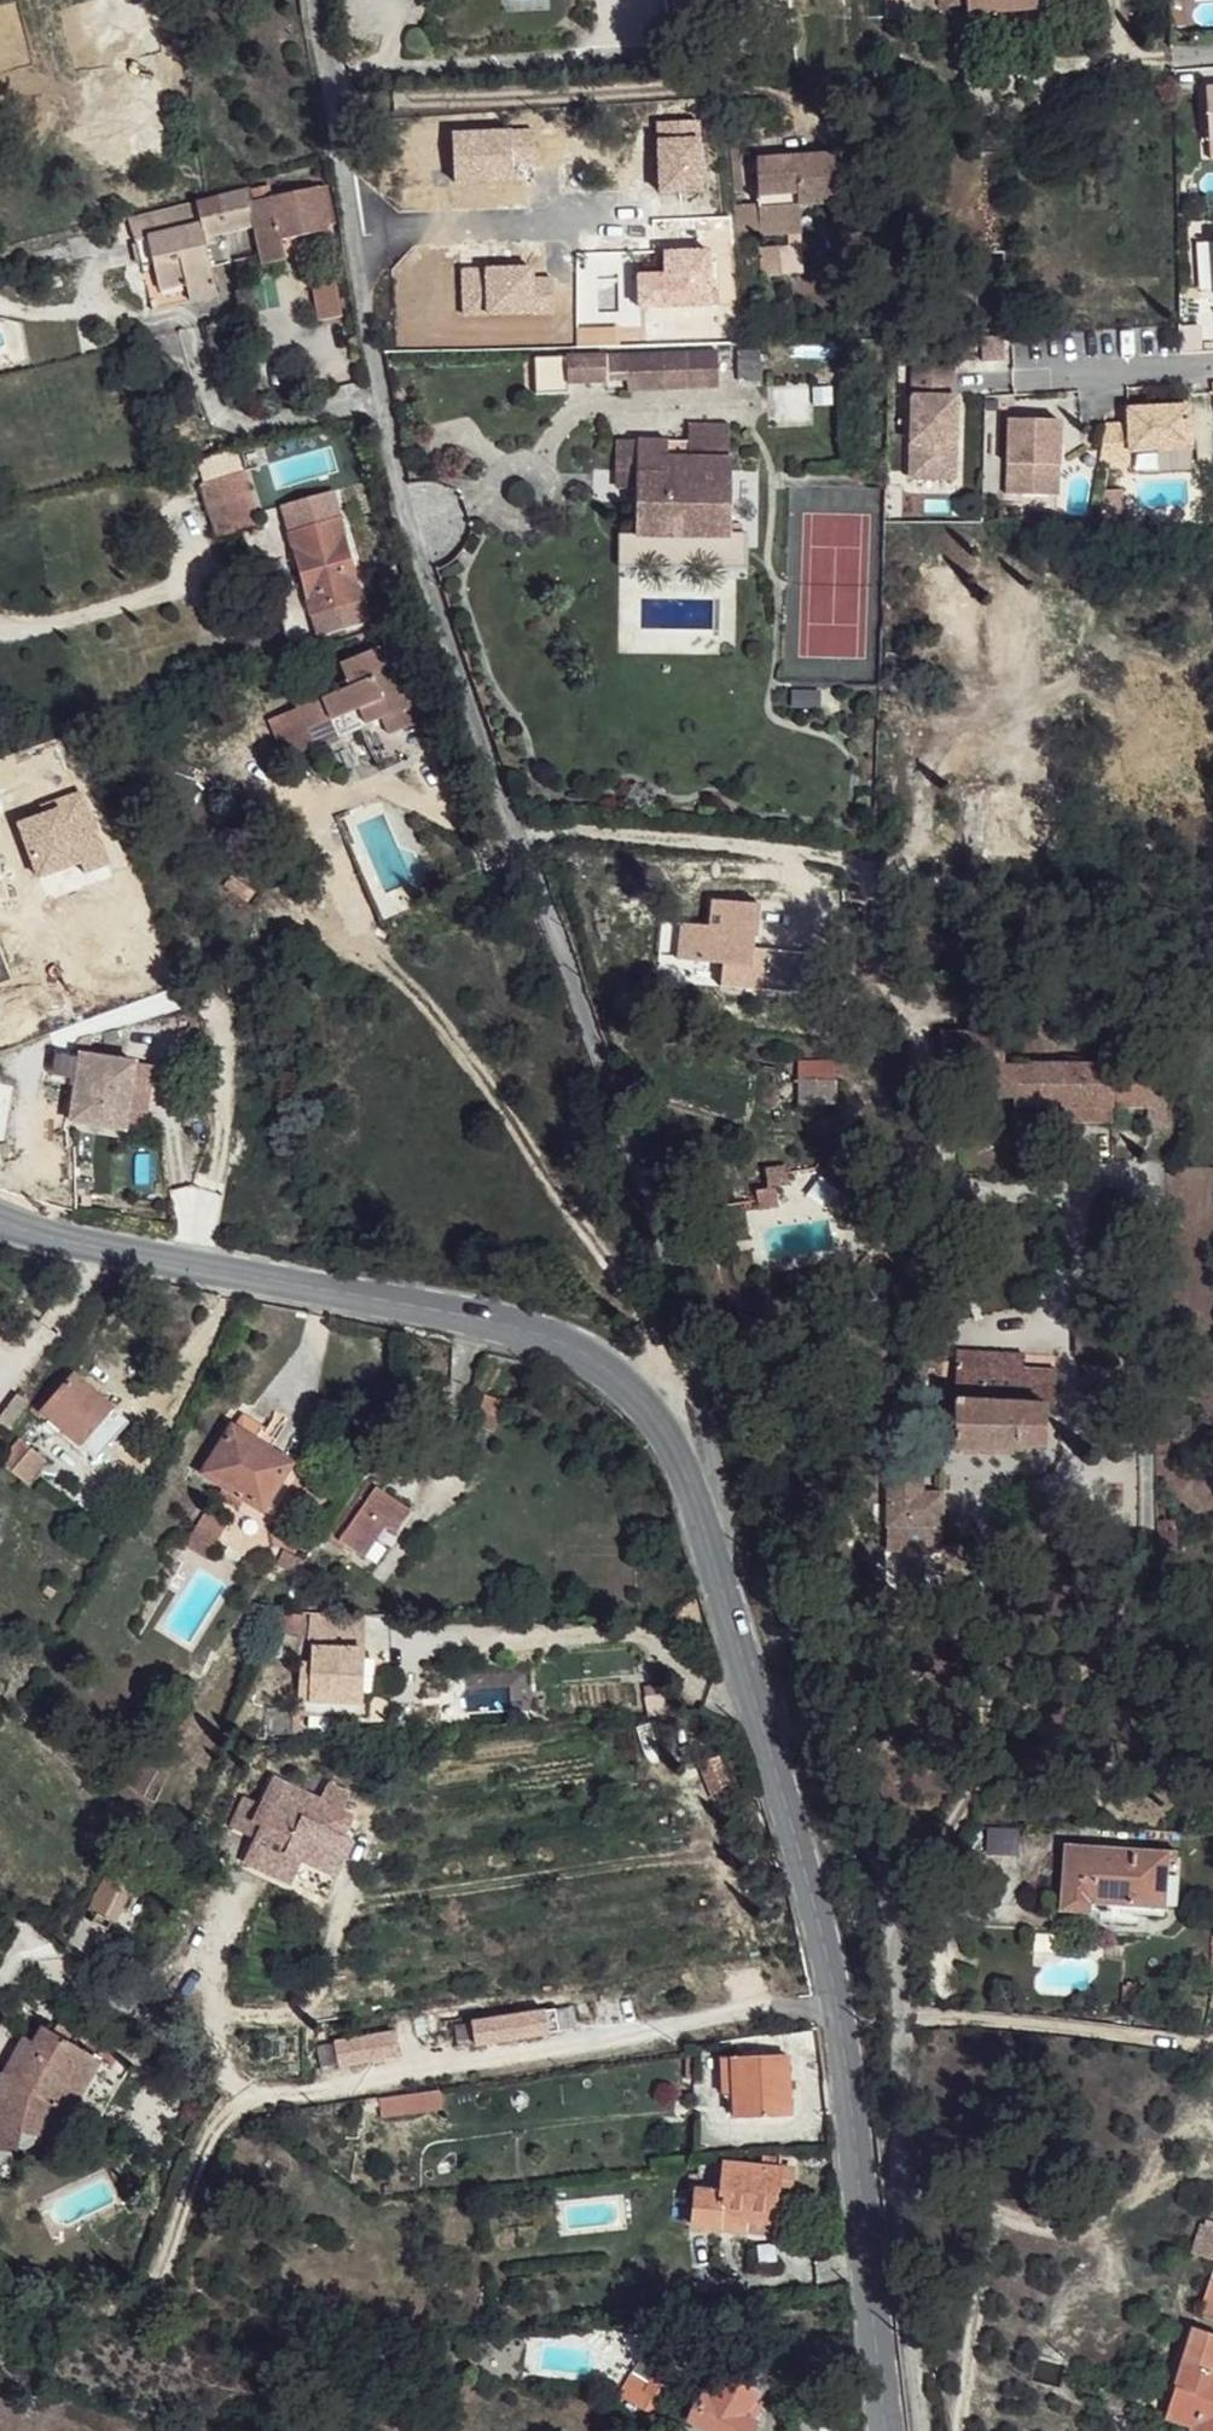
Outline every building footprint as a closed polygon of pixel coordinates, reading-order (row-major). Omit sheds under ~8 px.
[(890,21),(910,20),(907,0),(889,0),(890,21)] [(1038,0),(941,0),(941,9),(969,9),(968,16),(1039,11),(1038,0)] [(834,162),(754,166),(757,194),(796,194),(796,210),(835,209),(834,162)] [(267,188),(248,192),(255,224),(249,225),(258,256),(260,264),(283,259),(279,241),(322,231),(321,223),(313,191),(272,200),(267,188)] [(321,190),(313,191),(321,223),(329,223),(321,190)] [(248,192),(193,205),(198,226),(201,235),(249,225),(255,224),(248,192)] [(796,194),(757,194),(758,212),(796,210),(796,194)] [(796,210),(758,212),(759,238),(797,239),(796,210)] [(249,225),(201,235),(208,269),(236,263),(258,256),(249,225)] [(198,226),(133,241),(139,268),(153,266),(160,290),(182,285),(187,302),(215,296),(208,269),(201,235),(198,226)] [(322,231),(279,241),(283,259),(327,249),(322,231)] [(160,290),(153,266),(139,268),(151,310),(187,302),(182,285),(160,290)] [(1199,326),(1180,327),(1180,353),(1200,352),(1199,326)] [(758,349),(739,350),(739,386),(758,385),(758,349)] [(739,350),(684,351),(685,388),(739,386),(739,350)] [(684,351),(659,352),(660,388),(685,388),(684,351)] [(659,352),(624,353),(624,389),(660,388),(659,352)] [(605,356),(564,359),(565,385),(608,383),(605,356)] [(564,359),(531,360),(532,397),(566,397),(565,385),(564,359)] [(951,395),(952,364),(915,362),(913,394),(912,425),(911,475),(933,476),(934,458),(955,458),(957,396),(951,395)] [(809,383),(764,383),(764,428),(809,429),(809,383)] [(1188,408),(1125,409),(1125,424),(1102,424),(1095,460),(1128,461),(1128,452),(1189,451),(1188,408)] [(1055,493),(1058,417),(1007,415),(1004,490),(1055,493)] [(620,442),(618,491),(637,492),(635,535),(666,537),(667,520),(703,520),(703,539),(735,539),(736,460),(732,460),(733,426),(691,426),(691,444),(620,442)] [(954,476),(955,458),(934,458),(933,476),(954,476)] [(243,476),(199,489),(203,503),(215,543),(259,530),(243,476)] [(279,510),(308,616),(337,608),(344,630),(368,624),(331,495),(279,510)] [(420,699),(395,642),(343,661),(353,683),(330,693),(324,694),(333,717),(360,707),(367,722),(401,708),(420,699)] [(330,693),(322,675),(312,679),(329,719),(333,717),(324,694),(330,693)] [(329,719),(312,679),(294,685),(309,726),(329,719)] [(424,698),(420,699),(401,708),(408,727),(431,717),(424,698)] [(367,722),(360,707),(333,717),(342,733),(367,722)] [(408,727),(401,708),(386,714),(393,733),(408,727)] [(1015,789),(989,788),(991,808),(984,808),(985,848),(1047,846),(1047,807),(1015,806),(1015,789)] [(999,1033),(962,1030),(959,1061),(959,1096),(1014,1099),(1013,1105),(1059,1107),(1108,1110),(1148,1112),(1151,1102),(1167,1102),(1164,1069),(999,1063),(999,1033)] [(139,1064),(57,1050),(53,1075),(78,1079),(72,1120),(128,1129),(139,1064)] [(797,1078),(796,1102),(834,1104),(835,1079),(797,1078)] [(1167,1102),(1151,1102),(1148,1112),(1148,1131),(1153,1132),(1169,1133),(1168,1119),(1167,1102)] [(1108,1110),(1059,1107),(1059,1123),(1108,1124),(1108,1110)] [(783,1163),(764,1166),(767,1185),(755,1188),(757,1207),(778,1204),(775,1185),(787,1183),(783,1163)] [(1020,1356),(953,1354),(953,1368),(1021,1370),(1020,1356)] [(1021,1370),(953,1368),(952,1402),(942,1402),(942,1443),(950,1443),(951,1446),(1020,1448),(1021,1444),(1043,1444),(1044,1406),(1053,1406),(1054,1371),(1021,1370)] [(114,1403),(75,1374),(46,1415),(87,1443),(114,1403)] [(285,1460),(222,1425),(197,1471),(260,1507),(285,1460)] [(31,1450),(20,1441),(4,1459),(15,1468),(31,1450)] [(913,1504),(914,1481),(919,1481),(920,1462),(885,1462),(885,1520),(894,1521),(893,1504),(913,1504)] [(941,1522),(941,1489),(920,1487),(919,1481),(914,1481),(913,1504),(893,1504),(894,1521),(941,1522)] [(420,1506),(384,1483),(348,1536),(373,1553),(394,1524),(403,1530),(420,1506)] [(1177,1503),(1161,1502),(1158,1517),(1178,1513),(1177,1503)] [(228,1521),(205,1509),(187,1540),(209,1552),(228,1521)] [(1179,1551),(1178,1513),(1158,1517),(1161,1550),(1179,1551)] [(331,1614),(283,1613),(282,1636),(302,1637),(302,1643),(331,1644),(331,1614)] [(382,1618),(334,1621),(335,1635),(383,1632),(382,1618)] [(358,1653),(310,1650),(307,1699),(355,1703),(358,1653)] [(350,1816),(272,1778),(253,1818),(263,1822),(245,1859),(286,1878),(297,1856),(333,1873),(349,1840),(340,1836),(350,1816)] [(1170,1858),(1068,1846),(1062,1911),(1164,1922),(1170,1858)] [(297,1856),(286,1878),(321,1895),(333,1873),(297,1856)] [(137,1876),(112,1864),(88,1911),(113,1923),(137,1876)] [(1120,1989),(1119,2005),(1134,2006),(1135,1990),(1120,1989)] [(108,2063),(47,2028),(38,2041),(28,2037),(11,2072),(5,2071),(1,2095),(12,2098),(8,2128),(16,2131),(63,2139),(69,2115),(76,2119),(108,2063)] [(784,2053),(725,2055),(726,2076),(717,2076),(718,2099),(728,2100),(729,2116),(787,2113),(784,2053)] [(111,2056),(108,2063),(76,2119),(100,2133),(131,2075),(131,2068),(130,2063),(127,2059),(124,2057),(120,2062),(111,2056)] [(435,2088),(374,2101),(378,2118),(418,2109),(439,2105),(435,2088)] [(0,2095),(0,2151),(12,2153),(16,2131),(8,2128),(12,2098),(1,2095),(0,2095)] [(757,2154),(755,2167),(775,2169),(777,2158),(757,2154)] [(755,2167),(718,2163),(714,2191),(690,2188),(684,2222),(739,2228),(740,2215),(768,2218),(773,2190),(786,2192),(788,2171),(775,2169),(755,2167)] [(1207,2286),(1197,2315),(1212,2321),(1212,2288),(1207,2286)] [(691,2339),(658,2330),(635,2368),(624,2362),(608,2387),(649,2411),(691,2339)] [(1212,2339),(1191,2333),(1183,2360),(1204,2367),(1212,2339)] [(1183,2360),(1174,2390),(1165,2417),(1165,2420),(1193,2428),(1193,2430),(1212,2430),(1212,2370),(1204,2367),(1183,2360)] [(718,2373),(706,2393),(702,2391),(687,2417),(709,2430),(746,2430),(752,2421),(742,2414),(753,2394),(718,2373)] [(1157,2415),(1165,2417),(1174,2390),(1166,2388),(1157,2415)]
